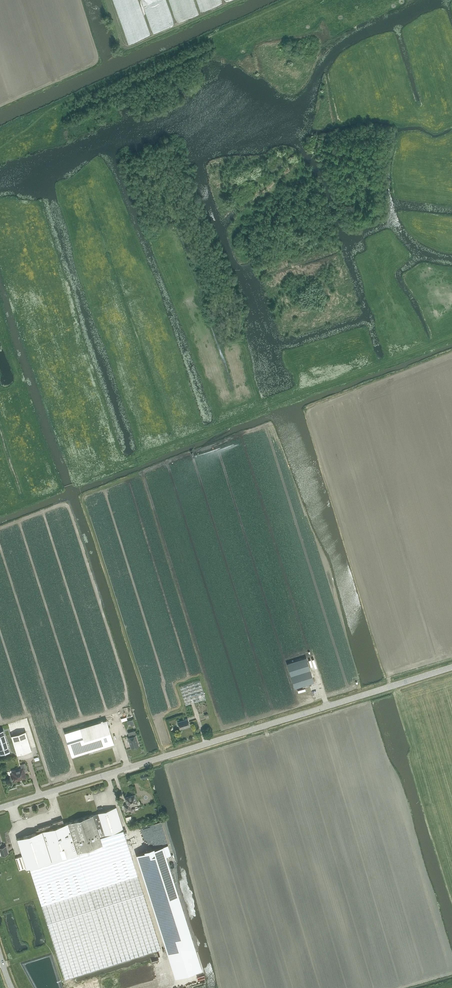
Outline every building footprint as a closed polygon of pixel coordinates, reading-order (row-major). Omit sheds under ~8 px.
[(287,664),(295,688),(314,682),(306,658),(287,664)] [(200,680),(180,687),(186,705),(206,699),(200,680)] [(210,708),(210,707),(210,705),(209,704),(209,703),(208,702),(207,701),(205,701),(204,701),(203,701),(202,701),(200,702),(199,703),(198,704),(198,705),(198,707),(198,708),(198,709),(198,711),(199,712),(200,712),(201,713),(203,714),(204,714),(205,714),(206,714),(207,713),(208,712),(209,711),(210,710),(210,708)] [(178,722),(180,729),(190,726),(188,719),(178,722)] [(79,728),(65,733),(72,756),(87,751),(88,751),(114,743),(111,733),(107,720),(85,726),(80,728),(79,728)] [(1,754),(10,751),(3,730),(0,731),(0,752),(1,754)] [(11,736),(17,755),(31,750),(26,731),(11,736)] [(128,732),(129,736),(130,735),(131,737),(128,738),(131,748),(139,746),(135,735),(135,736),(134,734),(135,734),(134,731),(128,732)] [(11,776),(13,781),(14,781),(18,780),(19,779),(21,778),(22,779),(26,778),(24,771),(27,770),(25,763),(20,765),(21,769),(12,771),(13,775),(12,775),(11,776)] [(124,805),(126,811),(131,810),(130,806),(137,803),(135,795),(125,798),(127,804),(124,805)] [(100,812),(98,813),(105,835),(123,829),(116,808),(100,813),(100,812)] [(71,822),(68,823),(77,853),(102,845),(100,837),(105,836),(105,835),(98,813),(93,815),(73,821),(73,820),(71,821),(71,822)] [(68,823),(17,839),(27,869),(30,868),(77,853),(68,823)] [(77,853),(30,868),(38,895),(47,924),(55,947),(65,979),(90,971),(128,959),(161,949),(144,893),(137,875),(132,856),(124,830),(105,836),(100,837),(102,845),(77,853)] [(2,856),(8,854),(6,846),(2,847),(1,843),(0,838),(0,851),(2,856)] [(168,844),(136,854),(166,947),(192,939),(184,914),(176,888),(168,863),(166,856),(171,854),(168,844)] [(15,858),(18,869),(24,867),(21,856),(15,858)]
